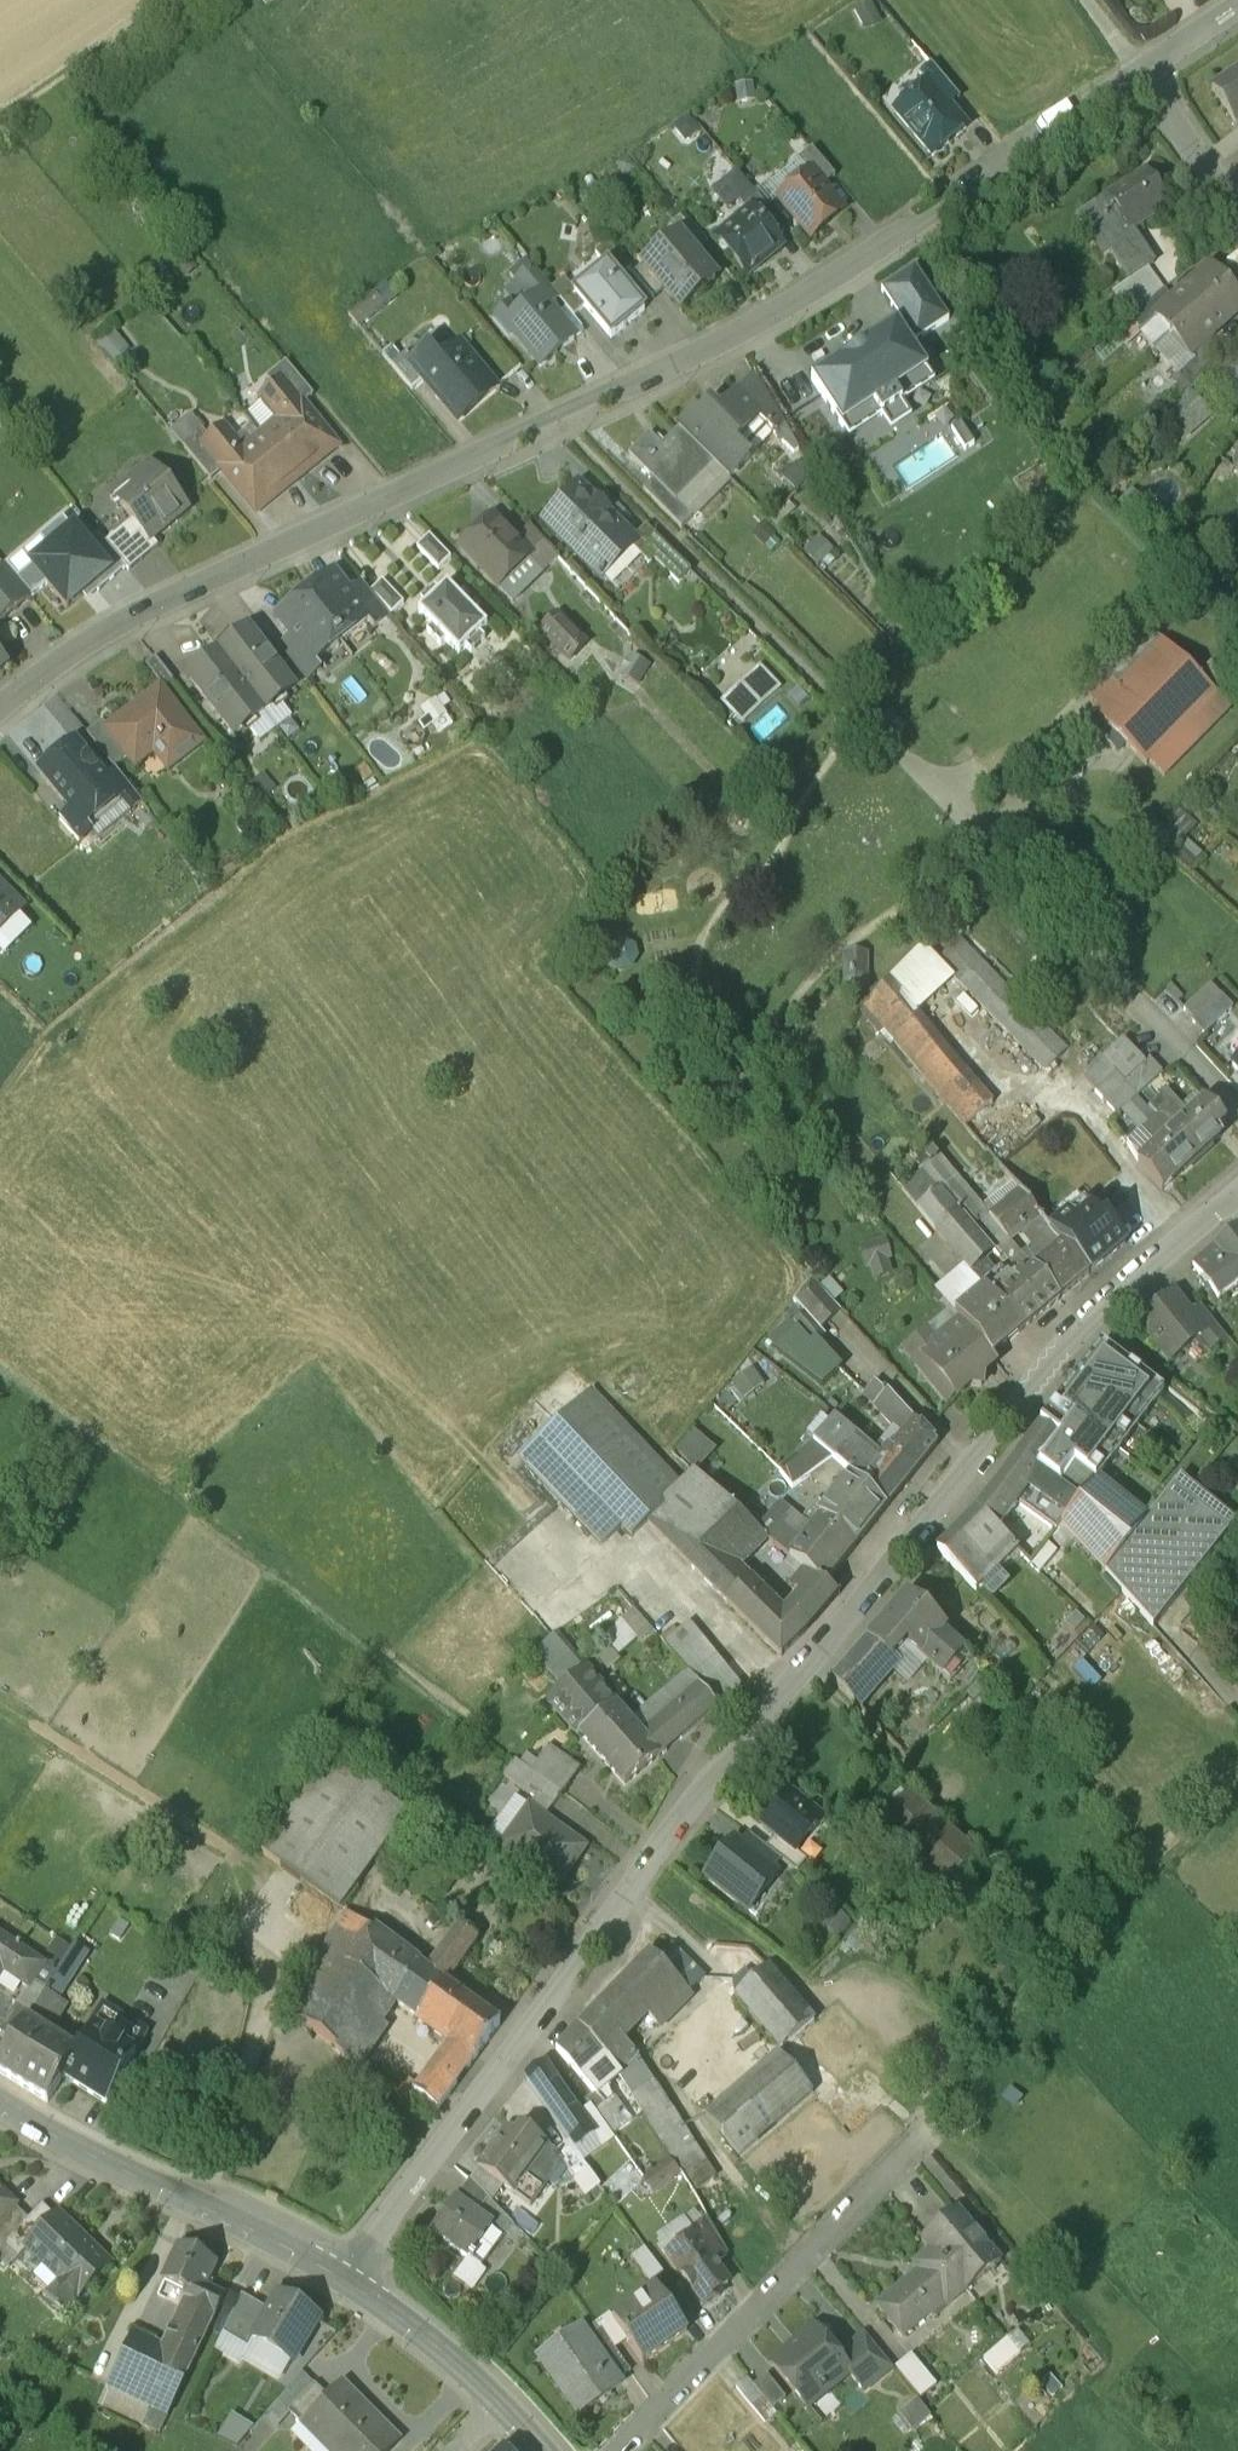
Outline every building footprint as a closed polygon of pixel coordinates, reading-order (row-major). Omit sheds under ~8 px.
[(959,100),(931,67),(919,77),(927,87),(928,86),(948,109),(959,100)] [(1212,90),(1235,126),(1237,124),(1237,73),(1212,90)] [(948,109),(928,86),(927,87),(913,99),(906,99),(897,107),(895,114),(933,159),(966,131),(948,109)] [(835,178),(812,150),(798,161),(811,177),(813,176),(823,188),(835,178)] [(811,177),(798,188),(796,186),(790,186),(779,195),(778,201),(811,240),(843,213),(823,188),(813,176),(811,177)] [(1125,187),(1095,207),(1104,220),(1103,221),(1104,222),(1093,229),(1109,254),(1110,254),(1128,282),(1148,270),(1153,266),(1132,232),(1166,209),(1148,182),(1130,194),(1125,187)] [(786,232),(758,198),(746,208),(750,213),(751,213),(775,242),(786,232)] [(775,242),(751,213),(750,213),(717,241),(720,243),(719,247),(723,252),(727,252),(747,277),(781,249),(775,242)] [(705,249),(680,219),(667,229),(681,246),(682,245),(694,258),(705,249)] [(628,270),(607,245),(595,255),(606,268),(607,267),(618,280),(629,271),(628,270)] [(681,246),(649,273),(665,292),(682,312),(715,283),(694,258),(682,245),(681,246)] [(649,273),(639,261),(628,270),(629,271),(654,301),(665,292),(649,273)] [(551,291),(531,267),(514,281),(533,304),(539,299),(548,310),(559,300),(551,291)] [(618,280),(607,267),(606,268),(575,294),(574,295),(584,308),(611,340),(644,312),(618,280)] [(1128,282),(1112,294),(1131,320),(1163,293),(1164,292),(1148,270),(1128,282)] [(1173,304),(1156,319),(1157,320),(1172,337),(1227,289),(1211,270),(1173,304)] [(913,342),(915,344),(948,322),(917,273),(915,271),(882,293),(903,326),(913,342)] [(575,294),(564,281),(551,291),(559,300),(573,317),(584,308),(574,295),(575,294)] [(1172,337),(1188,355),(1189,356),(1205,341),(1237,312),(1237,302),(1227,289),(1172,337)] [(1163,293),(1131,320),(1142,333),(1157,320),(1156,319),(1173,304),(1163,293)] [(518,316),(515,318),(513,335),(513,336),(541,369),(574,341),(548,310),(539,299),(533,304),(518,316)] [(508,304),(492,318),(509,339),(513,336),(513,335),(515,318),(518,316),(508,304)] [(810,382),(842,430),(876,409),(882,418),(903,405),(896,395),(928,375),(909,345),(913,342),(903,326),(898,329),(897,326),(810,382)] [(1205,341),(1189,356),(1188,355),(1173,369),(1189,387),(1218,356),(1205,341)] [(401,359),(392,348),(382,356),(391,367),(401,359)] [(495,390),(459,348),(440,363),(429,350),(427,351),(424,348),(411,360),(413,363),(411,365),(425,382),(458,421),(495,390)] [(411,360),(406,354),(401,359),(391,367),(412,392),(425,382),(411,365),(413,363),(411,360)] [(312,396),(285,364),(267,379),(275,389),(282,384),(300,406),(301,406),(312,396)] [(300,406),(282,384),(275,389),(262,400),(277,418),(279,428),(271,431),(262,438),(297,480),(336,448),(301,406),(300,406)] [(799,452),(760,385),(745,399),(762,416),(757,420),(794,455),(799,452)] [(1187,393),(1164,414),(1185,437),(1208,415),(1187,393)] [(707,427),(695,414),(678,431),(714,466),(728,481),(749,460),(733,444),(757,420),(762,416),(745,399),(740,394),(707,427)] [(225,469),(206,446),(211,442),(202,431),(182,447),(211,481),(222,472),(225,469)] [(261,438),(252,445),(250,453),(240,449),(224,431),(211,442),(206,446),(225,469),(222,472),(256,513),(297,480),(262,438),(261,438)] [(678,431),(661,448),(649,436),(629,457),(653,481),(653,482),(676,505),(677,503),(714,466),(678,431)] [(894,465),(909,488),(959,455),(944,432),(894,465)] [(186,511),(150,467),(128,485),(134,492),(119,505),(133,521),(150,541),(152,540),(186,511)] [(676,505),(653,482),(643,491),(681,530),(692,519),(677,503),(676,505)] [(634,541),(579,487),(543,523),(601,580),(632,550),(637,544),(634,541)] [(93,586),(109,573),(86,546),(62,518),(38,538),(49,551),(16,579),(32,598),(47,585),(67,608),(93,586)] [(514,542),(493,519),(461,550),(498,588),(528,559),(530,558),(514,542)] [(133,521),(105,544),(126,568),(129,571),(158,547),(152,540),(150,541),(133,521)] [(559,559),(528,528),(514,542),(530,558),(528,559),(543,574),(559,559)] [(691,573),(646,528),(634,541),(637,544),(632,550),(648,566),(654,560),(678,585),(691,573)] [(98,592),(126,568),(105,544),(98,535),(86,546),(109,573),(93,586),(98,592)] [(451,560),(429,537),(417,549),(438,571),(451,560)] [(5,566),(0,570),(0,624),(32,598),(17,581),(16,579),(5,566)] [(348,595),(333,576),(305,597),(341,643),(367,623),(368,622),(348,595)] [(404,605),(382,582),(370,594),(390,618),(404,605)] [(370,594),(362,584),(348,595),(368,622),(367,623),(373,631),(390,618),(370,594)] [(460,600),(447,587),(419,613),(432,628),(427,633),(441,647),(446,642),(459,655),(466,649),(471,654),(485,640),(480,635),(487,628),(474,614),(479,609),(465,595),(460,600)] [(341,643),(305,597),(278,619),(293,638),(313,665),(314,663),(341,643)] [(585,647),(558,619),(542,634),(569,662),(585,647)] [(1097,669),(1108,679),(1119,689),(1161,645),(1139,624),(1097,669)] [(292,690),(250,635),(236,646),(234,644),(219,656),(264,714),(279,702),(278,701),(292,690)] [(313,665),(293,638),(279,649),(306,683),(321,672),(314,663),(313,665)] [(1098,709),(1093,715),(1114,736),(1106,744),(1116,755),(1125,746),(1146,767),(1149,764),(1164,778),(1230,711),(1161,645),(1119,689),(1098,709)] [(219,656),(203,668),(205,670),(191,681),(233,736),(247,725),(248,726),(264,714),(219,656)] [(173,682),(155,659),(141,670),(158,691),(160,690),(161,691),(173,682)] [(761,672),(726,705),(742,723),(778,690),(761,672)] [(1108,679),(1088,699),(1098,709),(1119,689),(1108,679)] [(108,730),(107,731),(128,758),(135,767),(154,752),(168,770),(200,745),(186,727),(188,726),(161,691),(160,690),(158,691),(147,700),(147,701),(108,730)] [(128,758),(107,731),(108,730),(103,723),(87,734),(113,769),(128,758)] [(89,761),(75,744),(59,757),(52,756),(46,761),(45,768),(39,773),(57,795),(57,794),(71,811),(86,829),(87,827),(119,802),(120,801),(104,781),(88,761),(89,761)] [(142,805),(116,771),(104,781),(120,801),(119,802),(129,815),(142,805)] [(86,829),(71,811),(59,821),(79,843),(92,833),(87,827),(86,829)] [(23,911),(0,889),(0,934),(23,911)] [(609,948),(606,953),(606,960),(608,966),(613,970),(619,972),(625,972),(631,968),(635,963),(636,957),(635,951),(631,946),(626,943),(620,942),(614,944),(609,948)] [(1067,1051),(962,942),(939,963),(1045,1073),(1067,1051)] [(865,986),(865,957),(846,957),(846,986),(865,986)] [(991,1104),(888,982),(865,1009),(963,1127),(991,1104)] [(1215,1002),(1205,991),(1183,1011),(1194,1021),(1193,1022),(1204,1035),(1232,1009),(1220,997),(1215,1002)] [(1133,1052),(1114,1070),(1126,1083),(1145,1065),(1144,1065),(1133,1052)] [(1162,1074),(1149,1060),(1144,1065),(1145,1065),(1126,1083),(1137,1096),(1138,1097),(1162,1074)] [(1126,1083),(1114,1070),(1093,1089),(1117,1115),(1137,1096),(1126,1083)] [(1205,1103),(1189,1117),(1167,1092),(1149,1109),(1172,1133),(1196,1160),(1220,1137),(1217,1133),(1225,1125),(1205,1103)] [(1172,1133),(1137,1165),(1162,1191),(1196,1160),(1172,1133)] [(984,1212),(925,1142),(917,1149),(931,1166),(902,1191),(970,1273),(978,1268),(973,1261),(988,1250),(968,1227),(974,1222),(984,1212)] [(990,1219),(989,1220),(1006,1241),(1007,1240),(1021,1229),(1025,1233),(1040,1221),(1020,1196),(990,1219)] [(1101,1224),(1083,1203),(1050,1231),(1062,1245),(1062,1246),(1089,1274),(1125,1244),(1106,1220),(1101,1224)] [(1006,1241),(989,1220),(990,1219),(984,1212),(974,1222),(1001,1254),(1012,1245),(1007,1240),(1006,1241)] [(1192,1266),(1218,1300),(1237,1285),(1237,1229),(1237,1228),(1192,1266)] [(1061,1247),(1052,1236),(1047,1241),(1056,1251),(1061,1247)] [(874,1279),(898,1269),(886,1237),(861,1247),(874,1279)] [(1089,1274),(1062,1246),(1056,1251),(1033,1270),(1059,1300),(1089,1274)] [(1033,1270),(1025,1278),(1019,1278),(1013,1269),(1005,1275),(1000,1269),(994,1274),(984,1263),(978,1268),(970,1273),(984,1290),(1020,1333),(1059,1300),(1033,1270)] [(840,1311),(811,1279),(793,1302),(804,1315),(793,1324),(812,1345),(824,1335),(819,1329),(840,1311)] [(1020,1333),(984,1290),(970,1301),(952,1279),(937,1292),(951,1309),(991,1357),(1020,1333)] [(1173,1296),(1139,1323),(1170,1362),(1197,1340),(1204,1335),(1190,1317),(1173,1296)] [(1226,1339),(1202,1308),(1190,1317),(1204,1335),(1197,1340),(1208,1353),(1226,1339)] [(991,1357),(951,1309),(926,1330),(935,1341),(926,1348),(924,1376),(941,1377),(957,1396),(970,1385),(981,1386),(982,1375),(996,1363),(991,1357)] [(1160,1397),(1098,1347),(1040,1425),(1059,1440),(1037,1470),(1060,1485),(1074,1466),(1096,1482),(1160,1397)] [(734,1379),(744,1395),(780,1374),(770,1358),(734,1379)] [(684,1489),(592,1390),(539,1440),(620,1527),(632,1540),(647,1524),(648,1523),(684,1489)] [(917,1423),(888,1391),(877,1398),(877,1399),(872,1403),(905,1439),(917,1423)] [(875,1394),(868,1398),(871,1403),(872,1403),(877,1399),(877,1398),(875,1394)] [(937,1445),(917,1423),(905,1439),(889,1458),(912,1476),(937,1445)] [(889,1458),(881,1467),(829,1425),(813,1445),(815,1447),(831,1462),(849,1477),(849,1478),(886,1509),(912,1476),(889,1458)] [(1040,1425),(994,1487),(1015,1505),(1028,1488),(1068,1517),(1096,1482),(1074,1466),(1060,1485),(1037,1470),(1059,1440),(1040,1425)] [(700,1469),(718,1449),(695,1430),(678,1449),(700,1469)] [(620,1527),(539,1440),(512,1465),(596,1551),(620,1527)] [(815,1447),(774,1477),(771,1480),(785,1496),(831,1462),(815,1447)] [(648,1523),(647,1524),(726,1604),(748,1583),(735,1570),(766,1540),(757,1531),(697,1477),(684,1489),(648,1523)] [(826,1506),(817,1517),(821,1520),(812,1531),(789,1559),(807,1573),(823,1587),(824,1586),(886,1509),(849,1478),(849,1477),(826,1506)] [(1068,1517),(1056,1530),(1102,1578),(1147,1522),(1096,1482),(1068,1517)] [(1147,1522),(1102,1578),(1151,1629),(1209,1557),(1233,1526),(1179,1482),(1147,1522)] [(994,1487),(974,1512),(937,1551),(977,1593),(1018,1551),(996,1530),(1015,1505),(994,1487)] [(818,1499),(800,1521),(812,1531),(821,1520),(817,1517),(826,1506),(818,1499)] [(798,1524),(779,1508),(757,1531),(766,1540),(789,1559),(812,1531),(800,1521),(798,1524)] [(823,1587),(807,1573),(793,1592),(801,1598),(788,1612),(808,1630),(837,1596),(824,1586),(823,1587)] [(782,1617),(748,1583),(726,1604),(781,1657),(802,1636),(808,1630),(788,1612),(782,1617)] [(617,1591),(597,1609),(583,1620),(600,1642),(633,1612),(617,1591)] [(907,1594),(867,1639),(892,1661),(895,1664),(910,1648),(921,1658),(943,1633),(947,1629),(907,1594)] [(742,1690),(689,1624),(663,1644),(694,1683),(693,1683),(716,1712),(742,1690)] [(943,1633),(921,1658),(950,1683),(971,1659),(943,1633)] [(867,1639),(832,1680),(855,1704),(892,1661),(867,1639)] [(971,1659),(950,1683),(966,1698),(989,1674),(971,1659)] [(614,1708),(584,1673),(565,1688),(596,1723),(614,1708)] [(689,1701),(642,1740),(658,1759),(716,1712),(693,1683),(682,1692),(689,1701)] [(642,1740),(614,1708),(596,1723),(581,1735),(625,1786),(658,1759),(642,1740)] [(579,1770),(549,1748),(531,1772),(561,1794),(579,1770)] [(404,1819),(324,1760),(258,1853),(347,1914),(347,1913),(357,1921),(388,1876),(371,1864),(404,1819)] [(531,1772),(515,1760),(503,1776),(550,1810),(561,1794),(531,1772)] [(789,1790),(761,1825),(796,1852),(823,1818),(789,1790)] [(906,1791),(876,1823),(947,1889),(976,1857),(906,1791)] [(585,1848),(529,1806),(500,1846),(557,1887),(585,1848)] [(771,1852),(748,1834),(739,1846),(773,1873),(782,1861),(771,1852)] [(804,1862),(779,1842),(771,1852),(782,1861),(796,1872),(804,1862)] [(773,1873),(739,1846),(729,1858),(724,1855),(706,1877),(740,1904),(750,1892),(758,1899),(776,1876),(773,1873)] [(347,1913),(347,1914),(321,1951),(378,1990),(386,1996),(393,2000),(418,2018),(443,1983),(357,1921),(347,1913)] [(476,1939),(459,1926),(428,1968),(446,1981),(476,1939)] [(3,1972),(29,1990),(44,1966),(0,1936),(0,1977),(3,1972)] [(31,2013),(26,2021),(40,2030),(88,1954),(75,1945),(31,2013)] [(648,1954),(619,1985),(646,2013),(657,2024),(703,1979),(671,1946),(656,1962),(648,1954)] [(378,1990),(321,1951),(281,2009),(304,2025),(304,2026),(336,2049),(335,2051),(354,2065),(384,2024),(379,2020),(365,2009),(378,1990)] [(780,2050),(814,2021),(768,1967),(754,1979),(741,1990),(734,1996),(780,2050)] [(746,1969),(733,1980),(741,1990),(754,1979),(746,1969)] [(500,2024),(443,1983),(418,2018),(446,2039),(441,2046),(446,2049),(468,2067),(500,2024)] [(619,1985),(578,2027),(604,2056),(605,2055),(618,2073),(637,2056),(621,2039),(646,2013),(619,1985)] [(386,1996),(378,1990),(365,2009),(379,2020),(393,2000),(386,1996)] [(18,2004),(0,2031),(0,2033),(12,2041),(13,2042),(26,2021),(31,2013),(18,2004)] [(147,2033),(102,2004),(73,2051),(77,2054),(94,2027),(136,2053),(147,2033)] [(26,2021),(13,2042),(12,2041),(0,2061),(0,2074),(47,2103),(63,2078),(77,2054),(73,2051),(40,2030),(26,2021)] [(136,2053),(94,2027),(77,2054),(63,2078),(107,2105),(136,2053)] [(604,2056),(578,2027),(556,2049),(596,2094),(597,2095),(608,2086),(609,2085),(607,2083),(618,2074),(619,2074),(618,2073),(605,2055),(604,2056)] [(417,2089),(414,2093),(415,2094),(437,2110),(468,2067),(446,2049),(417,2089)] [(778,2052),(705,2115),(739,2155),(812,2093),(778,2052)] [(637,2056),(618,2073),(619,2074),(618,2074),(659,2139),(681,2124),(637,2056)] [(579,2114),(544,2066),(525,2081),(568,2142),(573,2148),(593,2134),(579,2114)] [(407,2082),(397,2096),(408,2104),(415,2094),(414,2093),(417,2089),(407,2082)] [(608,2086),(597,2095),(596,2094),(587,2102),(590,2106),(604,2123),(623,2109),(614,2098),(608,2086)] [(604,2123),(590,2106),(579,2114),(593,2134),(604,2126),(605,2124),(604,2123)] [(681,2124),(659,2139),(673,2159),(694,2145),(681,2124)] [(507,2127),(478,2167),(503,2186),(513,2193),(548,2146),(548,2145),(522,2126),(516,2134),(507,2127)] [(556,2151),(555,2152),(562,2162),(575,2179),(589,2169),(573,2148),(568,2142),(556,2151)] [(548,2146),(513,2193),(531,2206),(562,2162),(555,2152),(556,2151),(548,2146)] [(657,2169),(644,2179),(654,2191),(679,2171),(670,2159),(657,2169)] [(645,2161),(636,2169),(644,2179),(657,2169),(651,2162),(648,2164),(645,2161)] [(604,2177),(612,2195),(641,2184),(634,2165),(604,2177)] [(503,2186),(478,2168),(470,2180),(488,2199),(491,2202),(503,2186)] [(0,2190),(0,2223),(15,2208),(16,2206),(0,2190)] [(491,2202),(488,2199),(476,2216),(492,2227),(491,2228),(503,2237),(512,2224),(491,2202)] [(476,2216),(454,2200),(432,2231),(469,2258),(491,2228),(492,2227),(476,2216)] [(28,2221),(5,2245),(19,2258),(27,2249),(25,2247),(54,2218),(42,2207),(28,2221)] [(0,2223),(0,2250),(5,2245),(28,2221),(15,2208),(0,2223)] [(957,2210),(921,2241),(930,2251),(913,2266),(919,2272),(877,2307),(903,2338),(933,2313),(936,2317),(1001,2262),(957,2210)] [(54,2218),(25,2247),(27,2249),(61,2282),(47,2296),(65,2313),(110,2266),(57,2214),(54,2218)] [(728,2256),(706,2218),(689,2230),(695,2238),(696,2237),(715,2265),(728,2256)] [(491,2228),(469,2258),(481,2267),(503,2237),(491,2228)] [(695,2238),(668,2256),(683,2276),(682,2276),(693,2292),(694,2292),(705,2308),(720,2298),(717,2293),(728,2285),(719,2273),(720,2273),(715,2265),(696,2237),(695,2238)] [(217,2264),(178,2246),(161,2281),(186,2293),(184,2299),(190,2302),(188,2307),(213,2319),(214,2319),(224,2297),(205,2288),(217,2264)] [(663,2276),(645,2250),(632,2259),(650,2285),(663,2276)] [(614,2319),(612,2320),(626,2341),(642,2363),(687,2332),(657,2289),(614,2319)] [(269,2311),(242,2295),(222,2336),(247,2350),(254,2339),(253,2338),(269,2311)] [(318,2319),(278,2295),(269,2311),(253,2338),(254,2339),(292,2362),(318,2319)] [(168,2349),(158,2370),(184,2382),(213,2319),(188,2307),(168,2349)] [(626,2341),(612,2320),(614,2319),(610,2314),(597,2323),(601,2329),(615,2349),(626,2341)] [(998,2373),(1032,2344),(1018,2327),(984,2356),(998,2373)] [(582,2328),(560,2343),(564,2349),(542,2364),(577,2414),(621,2383),(619,2379),(589,2338),(582,2328)] [(615,2349),(601,2329),(589,2338),(619,2379),(630,2371),(615,2349)] [(814,2330),(772,2365),(808,2409),(810,2406),(805,2401),(820,2389),(824,2395),(848,2375),(850,2374),(837,2358),(814,2330)] [(147,2340),(132,2333),(123,2353),(137,2360),(147,2340)] [(892,2369),(865,2335),(837,2358),(850,2374),(848,2375),(863,2392),(892,2369)] [(168,2349),(147,2340),(137,2360),(158,2370),(168,2349)] [(137,2360),(123,2353),(107,2386),(150,2407),(151,2407),(169,2415),(184,2382),(158,2370),(137,2360)] [(936,2386),(911,2356),(895,2369),(921,2399),(936,2386)] [(786,2399),(767,2376),(754,2386),(773,2410),(786,2399)] [(754,2386),(747,2378),(736,2388),(765,2423),(776,2414),(754,2386)] [(315,2384),(288,2411),(302,2425),(329,2399),(315,2384)] [(302,2425),(327,2450),(388,2450),(395,2443),(361,2409),(365,2406),(343,2384),(329,2399),(302,2425)] [(918,2401),(900,2415),(912,2430),(930,2416),(918,2401)] [(169,2415),(151,2407),(150,2407),(143,2425),(160,2433),(169,2415)] [(240,2446),(255,2425),(234,2410),(219,2431),(240,2446)]
